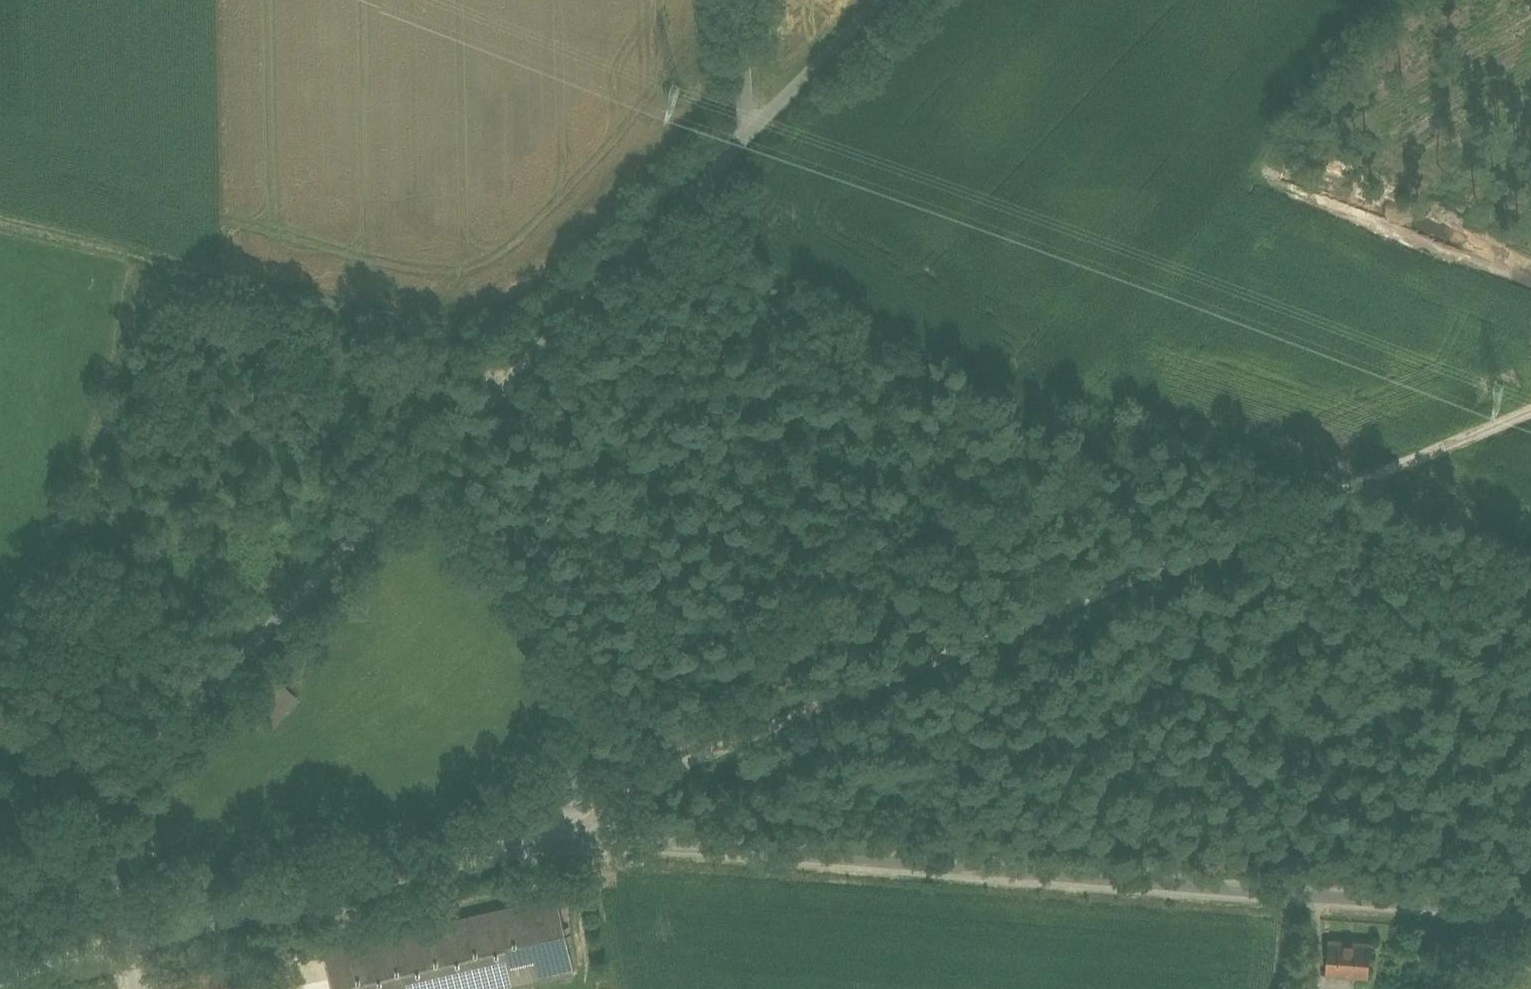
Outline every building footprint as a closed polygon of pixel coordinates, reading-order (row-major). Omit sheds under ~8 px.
[(332,988),(529,988),(579,978),(562,898),(324,951),(332,988)] [(1372,936),(1328,934),(1326,973),(1370,976),(1372,936)]
